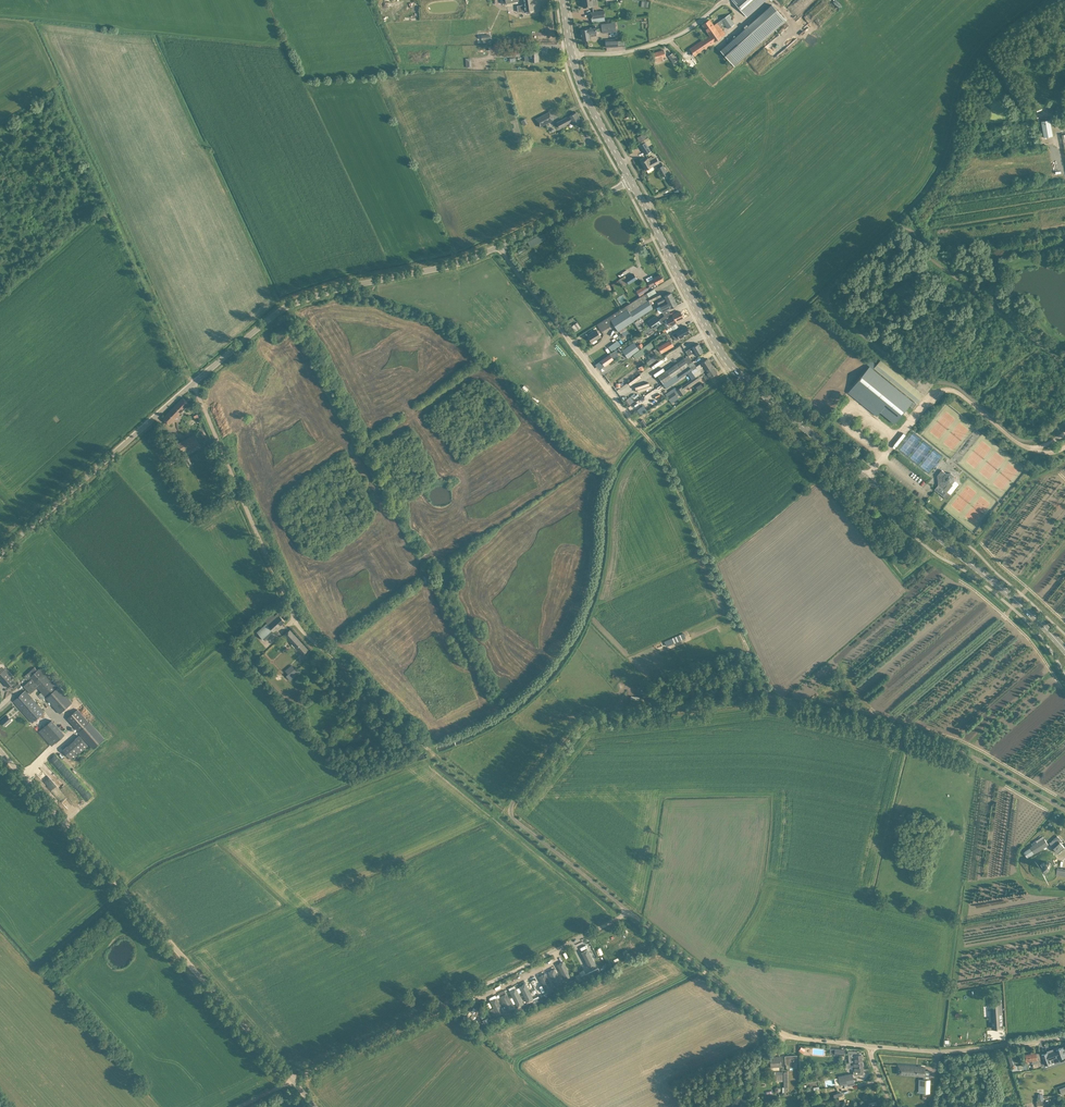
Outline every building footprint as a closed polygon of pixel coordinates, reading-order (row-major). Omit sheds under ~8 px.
[(534,10),(533,5),(533,4),(532,1),(533,1),(533,0),(523,0),(524,4),(522,5),(523,11),(525,11),(526,11),(526,13),(530,13),(530,10),(534,10)] [(747,16),(765,0),(732,0),(747,16)] [(772,4),(720,50),(734,66),(786,20),(772,4)] [(590,12),(591,18),(605,16),(604,10),(590,12)] [(730,14),(722,19),(728,28),(735,24),(730,18),(732,16),(730,14)] [(710,35),(690,48),(695,56),(715,42),(714,41),(725,34),(717,22),(713,25),(709,19),(702,24),(710,35)] [(615,22),(601,24),(602,33),(614,31),(616,31),(615,22)] [(586,29),(580,30),(582,40),(591,38),(590,36),(596,35),(595,26),(585,27),(586,29)] [(504,44),(500,45),(500,48),(500,55),(500,56),(504,55),(518,55),(518,52),(517,47),(517,44),(507,44),(504,44)] [(527,52),(525,52),(525,61),(530,61),(533,61),(534,61),(534,62),(538,62),(538,61),(539,61),(538,49),(538,48),(527,48),(527,52)] [(653,53),(655,58),(656,63),(664,61),(663,57),(666,56),(664,50),(653,53)] [(672,53),(668,56),(673,63),(677,60),(675,56),(672,53)] [(549,112),(535,119),(539,127),(553,119),(549,112)] [(576,112),(571,114),(557,122),(560,128),(572,121),(574,125),(581,121),(576,112)] [(1041,121),(1044,137),(1053,135),(1050,119),(1041,121)] [(645,133),(637,138),(640,141),(647,136),(645,133)] [(640,145),(640,146),(642,149),(646,155),(650,152),(651,151),(648,146),(652,143),(652,142),(650,139),(640,145)] [(648,158),(641,162),(645,170),(659,162),(656,157),(649,161),(648,158)] [(662,176),(667,174),(662,166),(658,169),(662,176)] [(529,243),(531,248),(548,239),(546,234),(529,243)] [(557,249),(559,254),(568,250),(565,245),(557,249)] [(599,264),(591,269),(594,274),(602,269),(599,264)] [(620,278),(618,280),(620,284),(623,283),(624,285),(628,283),(629,284),(637,279),(633,273),(626,278),(625,275),(620,278)] [(636,291),(627,296),(631,302),(640,297),(650,291),(648,288),(650,287),(651,289),(653,288),(657,286),(656,284),(663,280),(660,274),(655,276),(653,278),(653,279),(647,282),(648,282),(646,285),(636,291)] [(625,306),(597,324),(602,331),(613,324),(618,330),(637,318),(653,308),(650,302),(647,297),(645,294),(650,291),(640,297),(631,302),(625,306)] [(658,291),(647,297),(650,302),(656,299),(657,299),(659,304),(660,305),(674,298),(671,292),(662,297),(661,296),(658,291)] [(674,298),(660,305),(660,307),(662,312),(672,307),(677,304),(674,298)] [(664,321),(666,328),(667,329),(670,326),(671,326),(677,323),(676,321),(678,319),(683,317),(682,314),(683,313),(682,311),(681,311),(680,311),(675,313),(672,314),(673,315),(672,316),(664,321)] [(659,318),(657,314),(648,321),(649,322),(648,323),(647,324),(648,327),(662,317),(661,317),(659,318)] [(651,325),(654,329),(664,321),(662,317),(651,325)] [(640,331),(643,329),(637,320),(634,322),(640,331)] [(578,322),(571,324),(574,331),(580,328),(578,322)] [(686,326),(682,328),(672,334),(676,340),(690,331),(686,326)] [(597,329),(588,335),(592,342),(601,336),(597,329)] [(657,355),(674,345),(670,339),(653,350),(655,353),(646,360),(649,364),(659,358),(657,355)] [(608,346),(611,351),(620,345),(617,340),(608,346)] [(639,349),(633,342),(624,349),(629,356),(639,349)] [(696,355),(698,354),(703,351),(699,343),(686,351),(688,355),(694,351),(696,355)] [(610,353),(601,360),(605,365),(614,359),(619,355),(615,350),(610,353)] [(684,358),(658,375),(663,383),(688,365),(688,364),(692,362),(690,358),(686,361),(684,358)] [(695,370),(692,372),(695,377),(696,376),(699,374),(702,373),(712,365),(708,358),(703,361),(696,366),(696,367),(697,369),(696,370),(695,370)] [(604,366),(608,372),(617,366),(613,360),(604,366)] [(870,366),(848,392),(856,398),(877,415),(877,416),(877,415),(881,411),(895,423),(909,405),(913,409),(913,408),(918,403),(924,395),(906,380),(881,360),(877,365),(874,368),(873,369),(870,366)] [(688,365),(663,383),(666,388),(680,379),(679,378),(692,370),(689,366),(688,365)] [(712,365),(702,373),(703,375),(706,379),(710,377),(712,375),(717,372),(712,365)] [(695,377),(687,383),(689,386),(698,379),(703,375),(702,373),(699,374),(696,376),(695,377)] [(641,392),(653,388),(652,384),(640,388),(641,392)] [(682,386),(681,386),(677,389),(675,391),(678,395),(680,394),(680,395),(685,392),(682,386)] [(519,389),(530,401),(535,397),(528,390),(526,392),(521,388),(519,389)] [(163,418),(167,422),(169,424),(189,403),(183,398),(163,418)] [(183,456),(196,449),(200,446),(201,446),(194,434),(177,444),(183,456)] [(935,488),(935,489),(940,493),(943,496),(947,499),(951,494),(947,491),(953,484),(952,484),(955,480),(955,475),(951,472),(946,473),(942,469),(938,475),(938,477),(939,478),(940,480),(938,482),(939,484),(936,487),(935,488)] [(270,611),(263,618),(267,622),(257,632),(264,640),(285,621),(278,613),(277,614),(275,612),(273,614),(270,611)] [(301,656),(304,653),(308,649),(290,629),(284,635),(295,647),(294,649),(301,656)] [(664,641),(666,645),(685,637),(683,633),(664,641)] [(31,685),(26,689),(30,693),(37,687),(46,697),(45,697),(56,709),(60,713),(72,702),(68,698),(58,686),(57,687),(45,673),(40,667),(37,670),(34,666),(30,671),(32,674),(30,676),(29,677),(30,679),(28,681),(31,685)] [(9,687),(17,680),(6,667),(0,673),(0,678),(9,687)] [(290,680),(300,672),(296,667),(286,675),(290,680)] [(32,722),(37,719),(44,712),(25,690),(13,700),(32,722)] [(78,732),(93,748),(105,737),(90,721),(89,721),(78,709),(67,718),(79,731),(78,732)] [(52,720),(39,731),(52,746),(65,735),(52,720)] [(63,750),(72,759),(88,745),(79,735),(63,750)] [(1038,851),(1048,844),(1043,836),(1033,842),(1034,844),(1030,847),(1031,847),(1024,851),(1028,857),(1035,853),(1036,855),(1039,853),(1038,851)] [(1050,843),(1055,849),(1058,853),(1064,847),(1060,842),(1062,841),(1058,836),(1050,843)] [(1047,871),(1048,870),(1049,870),(1049,869),(1050,869),(1051,868),(1051,867),(1051,866),(1051,865),(1051,864),(1051,863),(1050,863),(1049,862),(1048,861),(1047,861),(1046,861),(1045,861),(1044,862),(1043,862),(1043,863),(1042,863),(1042,864),(1042,865),(1041,866),(1042,867),(1042,868),(1043,869),(1044,870),(1045,870),(1046,871),(1047,871)] [(1057,868),(1056,875),(1064,876),(1064,869),(1057,868)] [(587,949),(581,952),(589,967),(595,964),(587,949)] [(563,961),(557,964),(565,979),(571,976),(563,961)] [(590,971),(582,975),(584,979),(592,975),(592,974),(600,970),(598,967),(590,971)] [(554,969),(548,972),(556,987),(562,984),(554,969)] [(545,974),(539,977),(546,992),(547,991),(552,989),(545,974)] [(535,996),(542,993),(534,976),(527,979),(535,996)] [(525,983),(519,986),(527,1001),(533,998),(525,983)] [(515,988),(510,991),(517,1006),(523,1003),(515,988)] [(506,993),(500,996),(508,1011),(514,1008),(506,993)] [(496,998),(490,1001),(498,1016),(504,1013),(496,998)] [(537,1001),(532,1004),(533,1006),(538,1004),(537,1002),(539,1002),(539,1003),(545,1000),(544,998),(537,1001)] [(1001,1001),(991,1001),(993,1028),(1002,1027),(1001,1001)] [(494,1018),(490,1020),(492,1024),(496,1022),(506,1017),(505,1014),(495,1019),(494,1018)] [(1042,1054),(1045,1065),(1051,1062),(1050,1059),(1054,1058),(1054,1059),(1064,1056),(1064,1052),(1063,1047),(1056,1049),(1056,1050),(1048,1053),(1048,1052),(1042,1054)] [(848,1050),(849,1062),(854,1062),(862,1061),(862,1058),(863,1058),(862,1055),(862,1054),(861,1054),(857,1054),(857,1051),(848,1050)] [(1034,1068),(1042,1066),(1041,1060),(1040,1052),(1036,1053),(1026,1054),(1027,1061),(1033,1060),(1034,1068)] [(797,1062),(797,1060),(797,1055),(785,1056),(786,1063),(786,1067),(797,1067),(797,1062)] [(771,1066),(764,1067),(764,1070),(771,1070),(779,1069),(779,1066),(781,1066),(781,1062),(781,1056),(770,1057),(771,1062),(771,1066)] [(1014,1065),(1012,1056),(1009,1057),(1011,1065),(1012,1065),(1013,1071),(1028,1069),(1027,1062),(1023,1063),(1024,1064),(1015,1066),(1015,1065),(1014,1065)] [(862,1062),(862,1061),(854,1062),(849,1062),(852,1062),(853,1075),(864,1073),(863,1065),(864,1065),(863,1062),(862,1062)] [(925,1067),(901,1065),(901,1074),(907,1074),(908,1072),(914,1073),(913,1074),(924,1075),(925,1067)] [(782,1071),(774,1071),(774,1081),(783,1081),(782,1071)] [(779,1093),(779,1096),(784,1096),(784,1095),(786,1095),(786,1087),(788,1087),(787,1072),(784,1072),(784,1087),(782,1087),(783,1093),(779,1093)] [(852,1074),(839,1076),(839,1077),(840,1084),(853,1081),(852,1074)] [(930,1092),(931,1079),(919,1079),(919,1092),(930,1092)]
